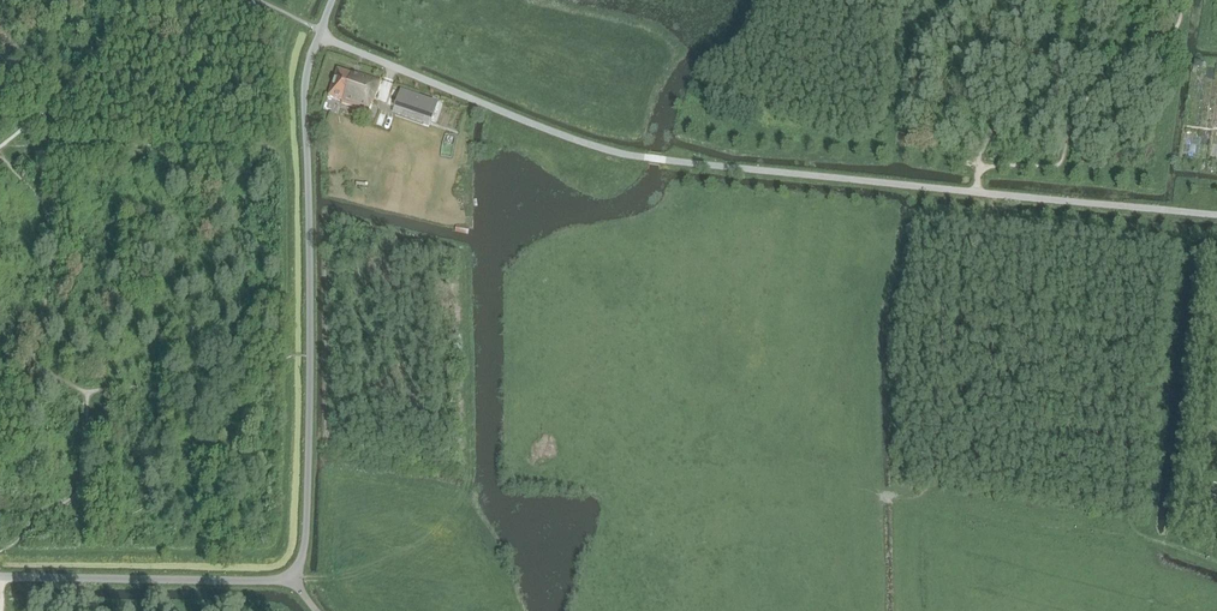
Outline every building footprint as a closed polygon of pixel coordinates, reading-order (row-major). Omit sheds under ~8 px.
[(373,103),(380,81),(352,71),(351,74),(337,69),(328,97),(342,101),(341,103),(368,112),(371,103),(373,103)] [(403,90),(397,107),(412,112),(415,102),(434,109),(436,102),(403,90)] [(456,224),(455,228),(454,231),(468,234),(469,229),(470,227),(456,224)]
